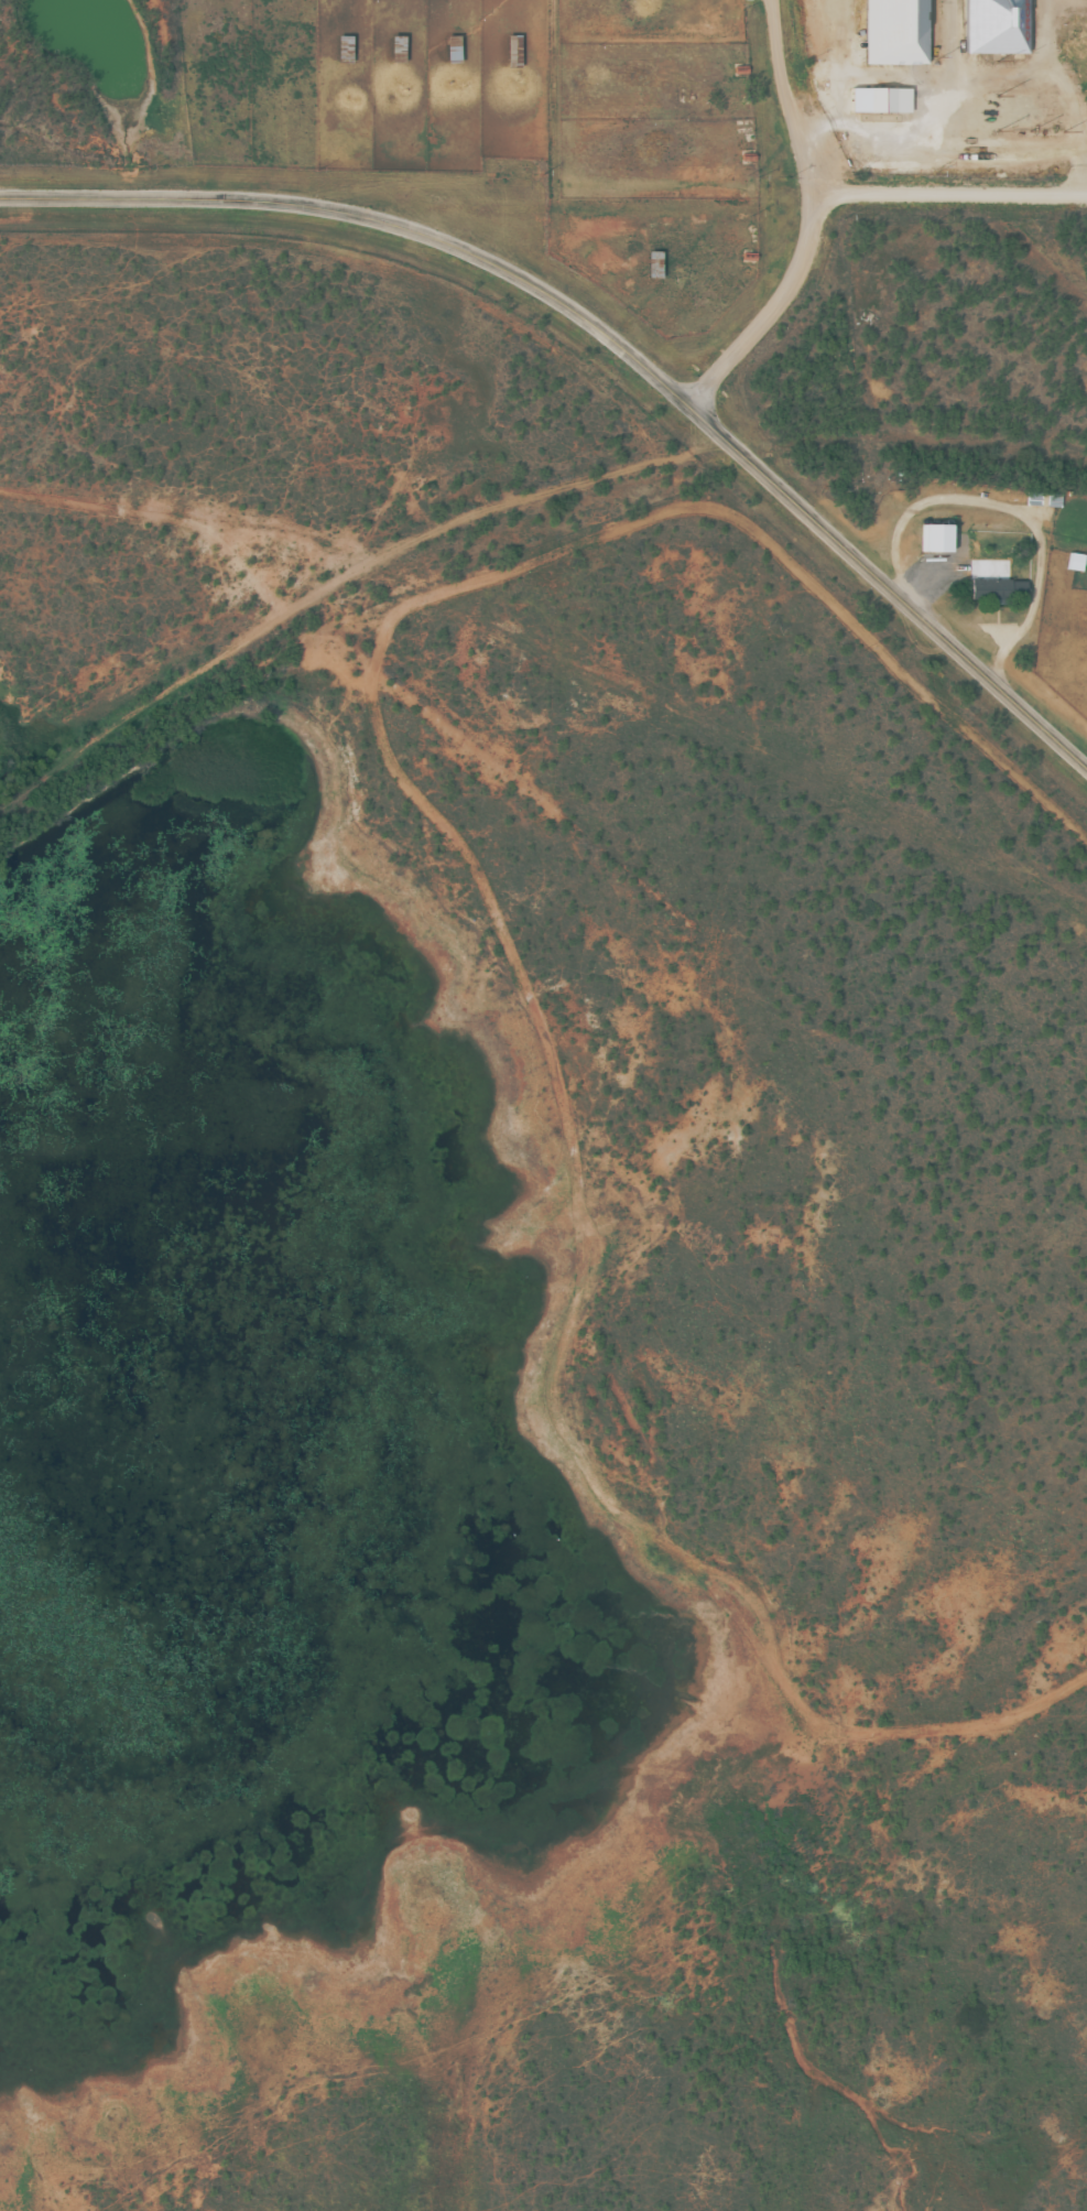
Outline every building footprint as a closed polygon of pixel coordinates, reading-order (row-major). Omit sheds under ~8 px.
[(863,74),(926,75),(927,0),(864,0),(863,74)] [(1027,0),(965,0),(964,62),(1026,64),(1027,0)] [(458,45),(445,46),(446,70),(459,70),(458,45)] [(909,98),(850,97),(850,122),(909,123),(909,98)] [(921,562),(949,563),(949,535),(921,534),(921,562)] [(1025,590),(982,590),(982,576),(970,576),(970,609),(1025,608),(1025,590)]
